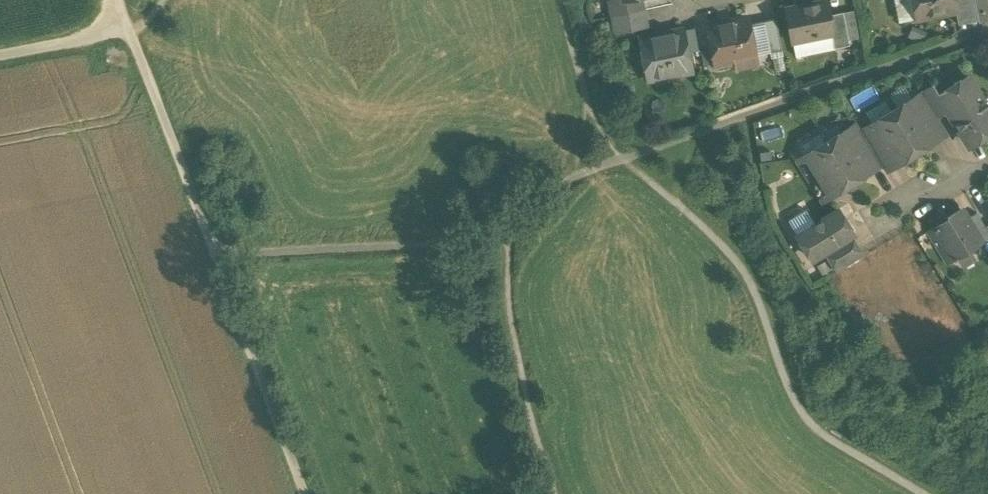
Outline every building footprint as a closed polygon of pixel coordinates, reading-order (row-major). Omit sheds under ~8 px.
[(610,0),(613,15),(642,9),(641,0),(611,0),(610,0)] [(826,0),(785,9),(792,40),(831,32),(832,32),(829,14),(826,0)] [(915,19),(954,11),(956,11),(953,0),(912,0),(915,19)] [(956,11),(954,11),(957,24),(977,20),(973,0),(953,0),(956,11)] [(642,9),(613,15),(616,30),(645,25),(642,9)] [(842,12),(829,14),(832,32),(831,32),(834,48),(849,45),(842,12)] [(747,18),(708,26),(715,63),(754,55),(747,18)] [(776,19),(762,21),(769,52),(782,50),(776,19)] [(682,30),(641,38),(648,72),(661,69),(670,76),(690,71),(682,30)] [(969,77),(939,95),(938,96),(946,110),(967,144),(987,131),(987,109),(983,100),(969,77)] [(939,95),(933,86),(922,92),(936,116),(946,110),(938,96),(939,95)] [(936,116),(922,92),(912,99),(926,122),(936,116)] [(926,122),(912,99),(891,111),(916,153),(937,140),(926,122)] [(916,153),(891,111),(871,124),(895,164),(896,165),(916,153)] [(860,130),(856,124),(846,130),(871,170),(881,164),(860,130)] [(895,164),(871,124),(860,130),(881,164),(885,170),(895,164)] [(871,170),(846,130),(825,143),(850,184),(871,171),(871,170)] [(850,184),(825,143),(805,155),(830,196),(850,184)] [(805,209),(788,220),(797,235),(814,224),(805,209)] [(967,219),(961,209),(948,217),(949,219),(929,232),(948,263),(971,248),(975,249),(979,247),(980,243),(981,242),(967,219)] [(853,234),(838,210),(814,224),(797,235),(812,259),(825,251),(849,236),(853,234)] [(977,213),(967,219),(981,242),(987,238),(987,231),(985,226),(977,213)] [(849,236),(825,251),(831,261),(855,246),(849,236)] [(855,246),(831,261),(838,271),(861,256),(855,246)]
